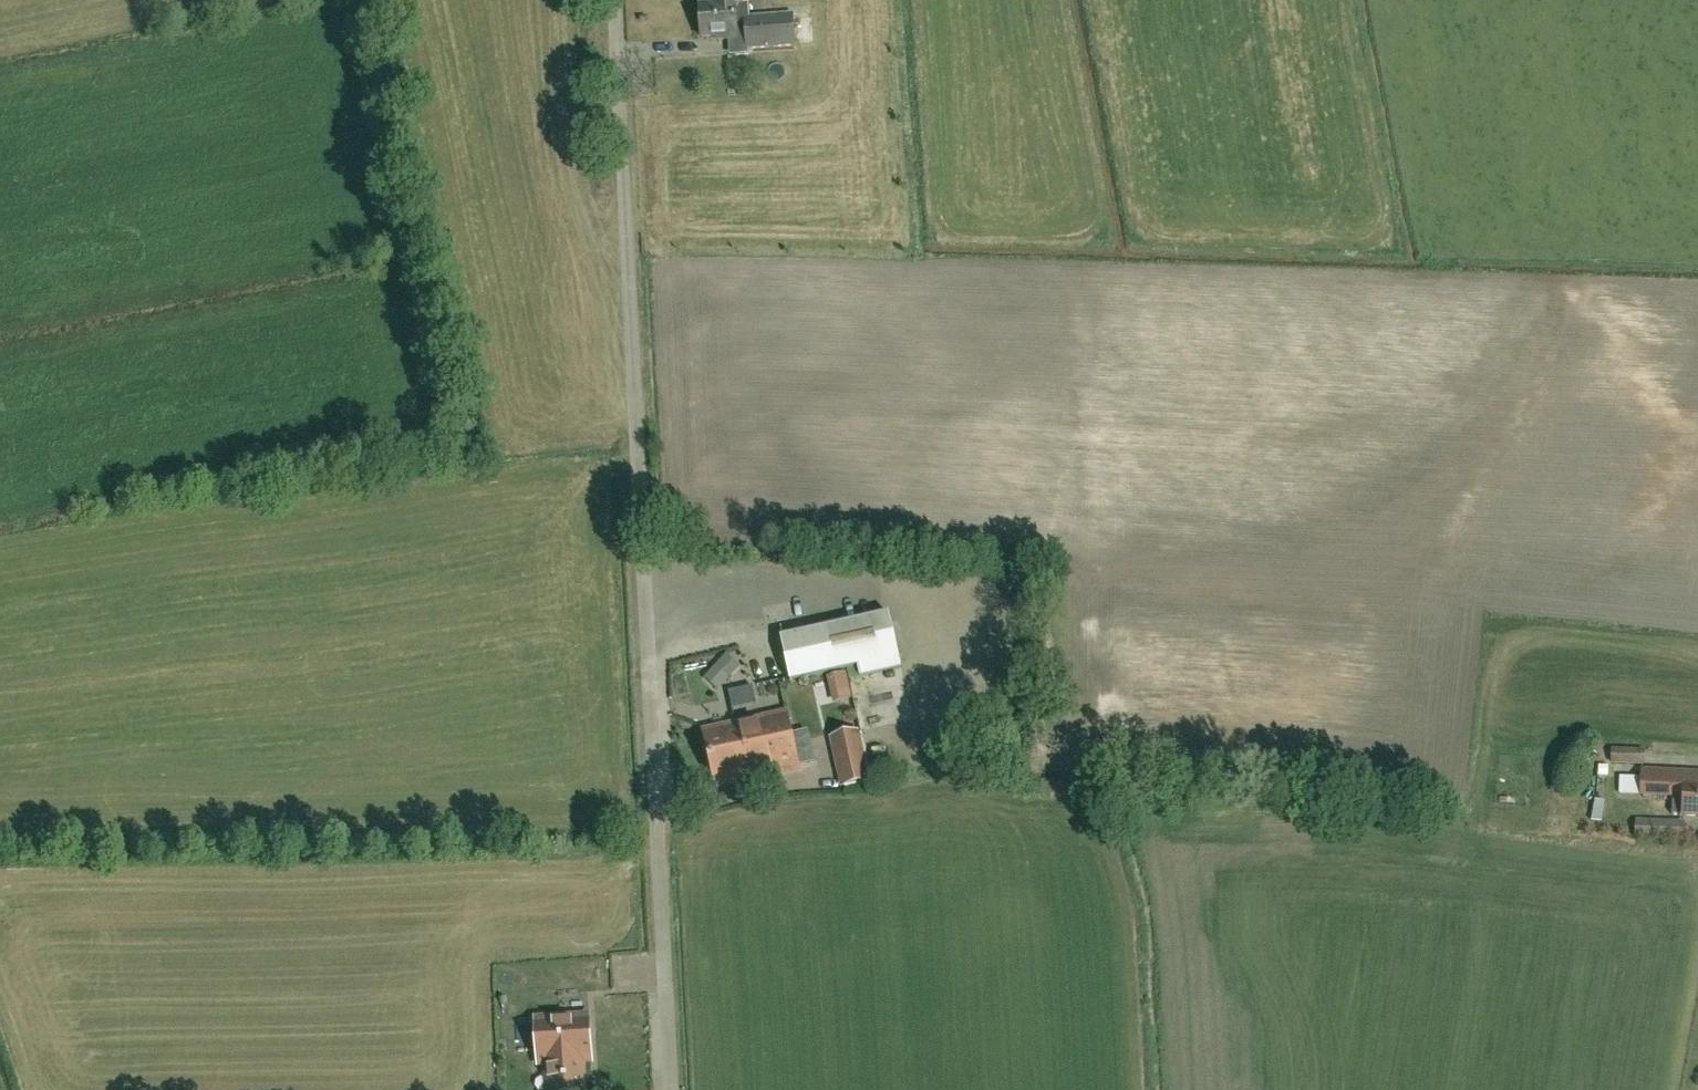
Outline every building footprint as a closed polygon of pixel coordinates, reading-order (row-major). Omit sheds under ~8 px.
[(742,4),(711,5),(700,6),(702,38),(717,37),(717,40),(738,39),(738,37),(747,37),(747,50),(795,47),(793,14),(750,17),(749,3),(742,4)] [(890,614),(781,637),(791,680),(859,666),(861,677),(902,668),(890,614)] [(736,658),(709,672),(718,688),(745,675),(736,658)] [(737,709),(758,707),(757,690),(735,691),(737,709)] [(717,785),(758,776),(799,767),(787,713),(705,731),(717,785)] [(861,731),(831,736),(840,788),(871,782),(861,731)] [(1608,764),(1641,766),(1642,752),(1609,749),(1608,764)] [(1641,769),(1641,778),(1619,777),(1618,793),(1675,796),(1674,800),(1672,800),(1672,814),(1683,815),(1683,816),(1697,816),(1697,772),(1641,769)] [(1637,838),(1683,840),(1683,822),(1638,820),(1637,838)] [(550,1089),(586,1089),(584,1061),(591,1061),(589,1018),(563,1020),(563,1017),(537,1019),(538,1022),(535,1022),(538,1064),(549,1064),(550,1089)]
